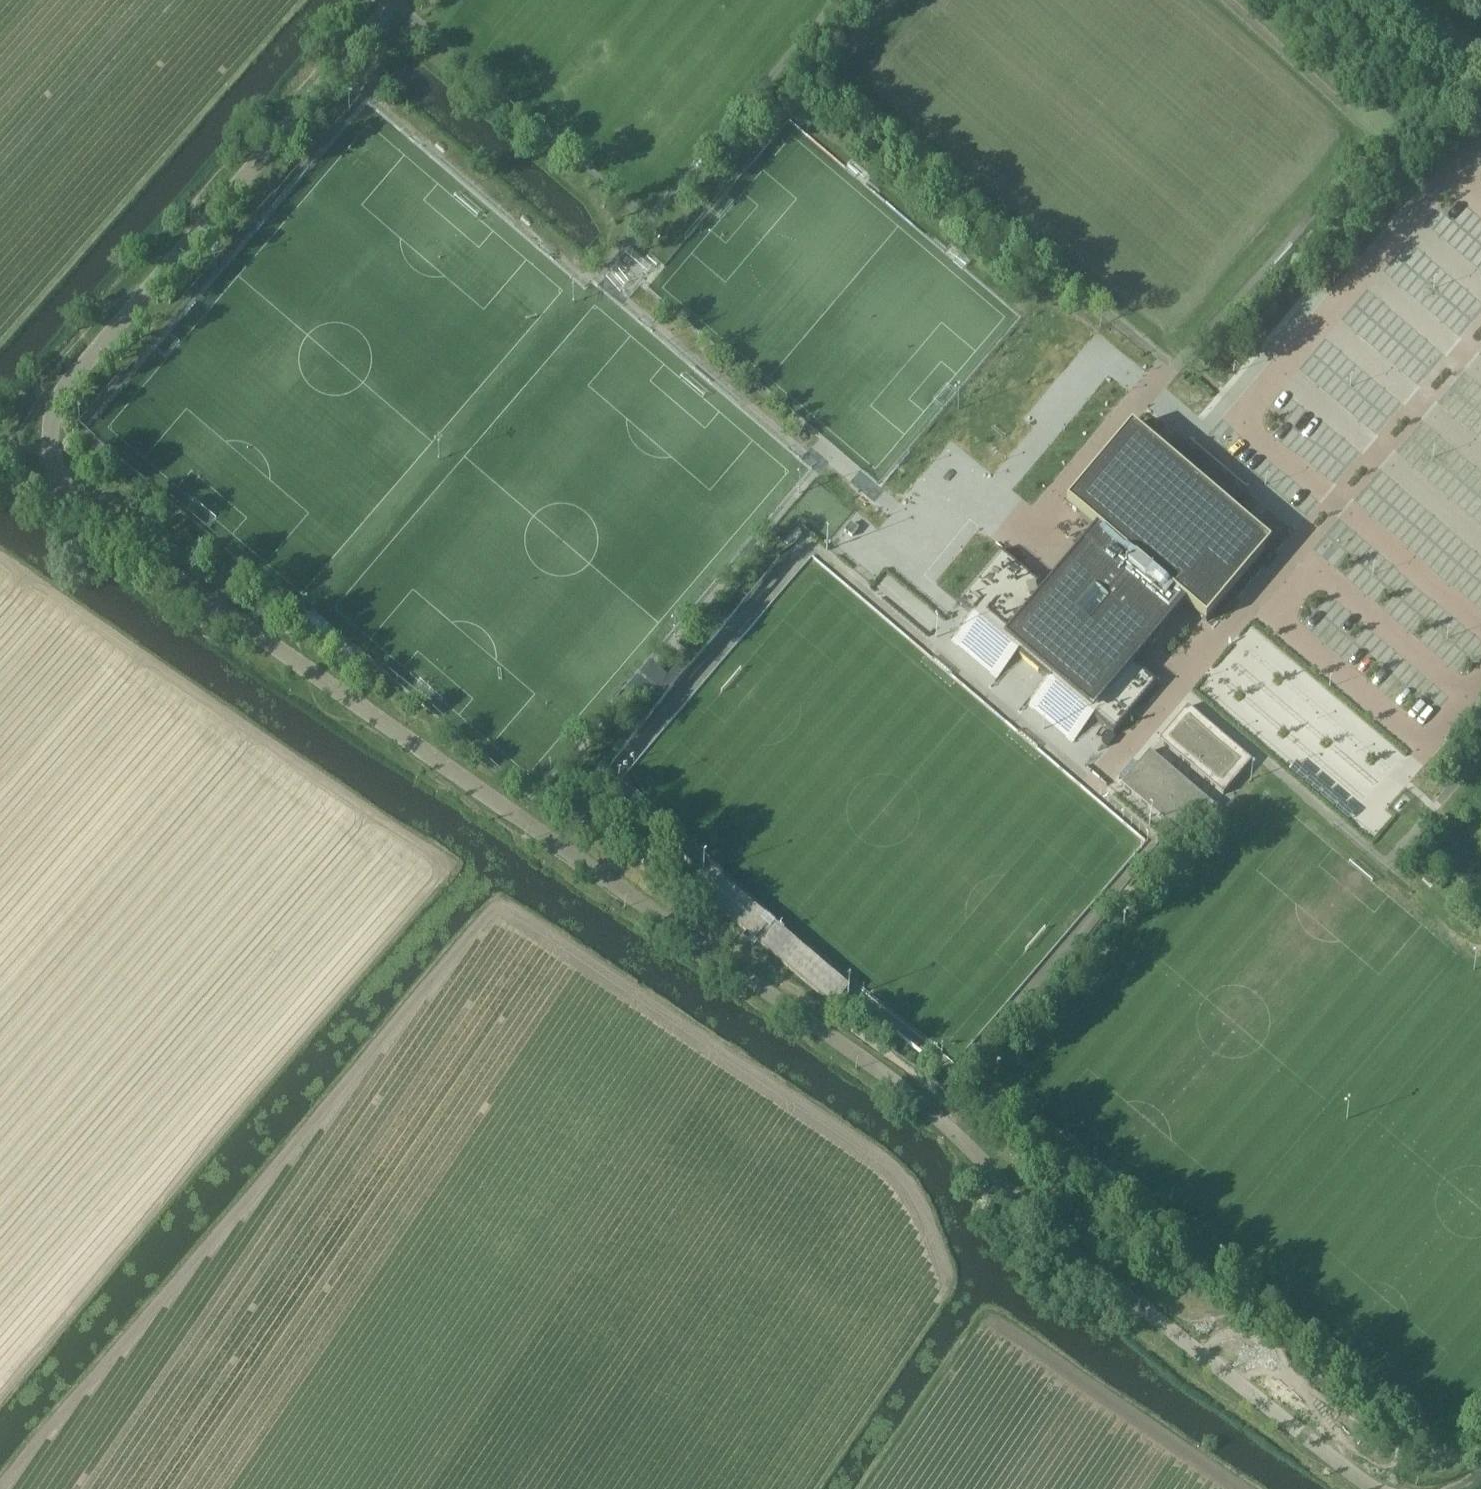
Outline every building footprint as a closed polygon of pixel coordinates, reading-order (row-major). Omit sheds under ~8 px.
[(998,549),(955,601),(958,603),(972,615),(1018,654),(1036,670),(1039,667),(1047,673),(1044,676),(1048,679),(1093,717),(1113,735),(1132,712),(1139,705),(1157,684),(1136,666),(1153,646),(1186,605),(1206,622),(1271,545),(1251,529),(1244,522),(1229,510),(1246,490),(1190,442),(1173,462),(1131,427),(1130,426),(1065,502),(1095,527),(1062,566),(1044,587),(1028,575),(1027,576),(1020,571),(1021,569),(998,549)] [(853,537),(859,529),(851,523),(845,531),(853,537)] [(1480,673),(1480,651),(1477,647),(1457,668),(1473,682),(1480,673)] [(1319,680),(1311,672),(1300,685),(1269,659),(1260,669),(1300,702),(1319,680)] [(1187,707),(1159,740),(1223,795),(1251,762),(1187,707)] [(1150,750),(1122,783),(1186,839),(1214,806),(1150,750)] [(694,864),(685,853),(674,862),(683,873),(694,864)] [(830,1008),(846,988),(707,870),(691,889),(830,1008)]
